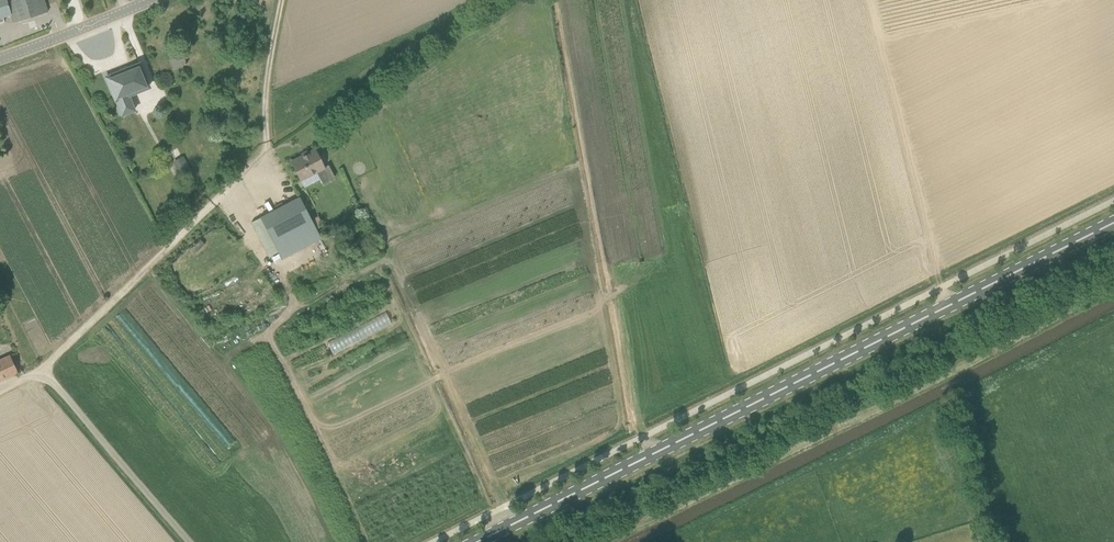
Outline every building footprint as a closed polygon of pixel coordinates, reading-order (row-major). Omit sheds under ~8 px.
[(4,21),(2,16),(10,14),(6,0),(0,0),(0,22),(4,21)] [(13,23),(48,12),(44,0),(6,0),(10,14),(13,23)] [(107,77),(115,97),(122,115),(134,110),(127,92),(138,87),(139,90),(148,87),(139,64),(130,68),(108,78),(108,77),(107,77)] [(324,167),(314,149),(291,161),(301,180),(316,172),(322,183),(335,177),(328,165),(324,167)] [(191,171),(183,156),(172,161),(180,176),(191,171)] [(318,215),(311,219),(307,211),(313,208),(308,198),(302,201),(300,197),(250,222),(268,257),(272,255),(273,258),(280,255),(282,259),(321,239),(316,229),(324,225),(318,215)] [(196,254),(206,245),(201,240),(191,249),(196,254)] [(387,313),(327,338),(332,350),(392,325),(387,313)] [(32,339),(14,347),(20,359),(37,351),(32,339)] [(18,377),(10,354),(0,357),(0,383),(18,377)]
